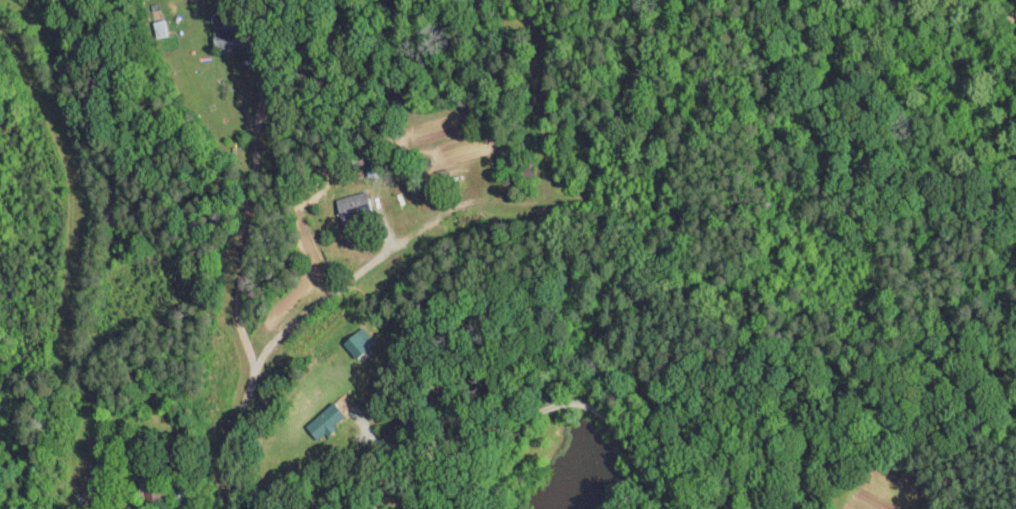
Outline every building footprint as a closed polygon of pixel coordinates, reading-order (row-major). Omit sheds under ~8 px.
[(357,207),(352,185),(322,192),(326,213),(357,207)] [(357,331),(347,320),(329,337),(342,352),(355,341),(351,336),(357,331)] [(332,410),(318,395),(291,420),(304,435),(332,410)]
